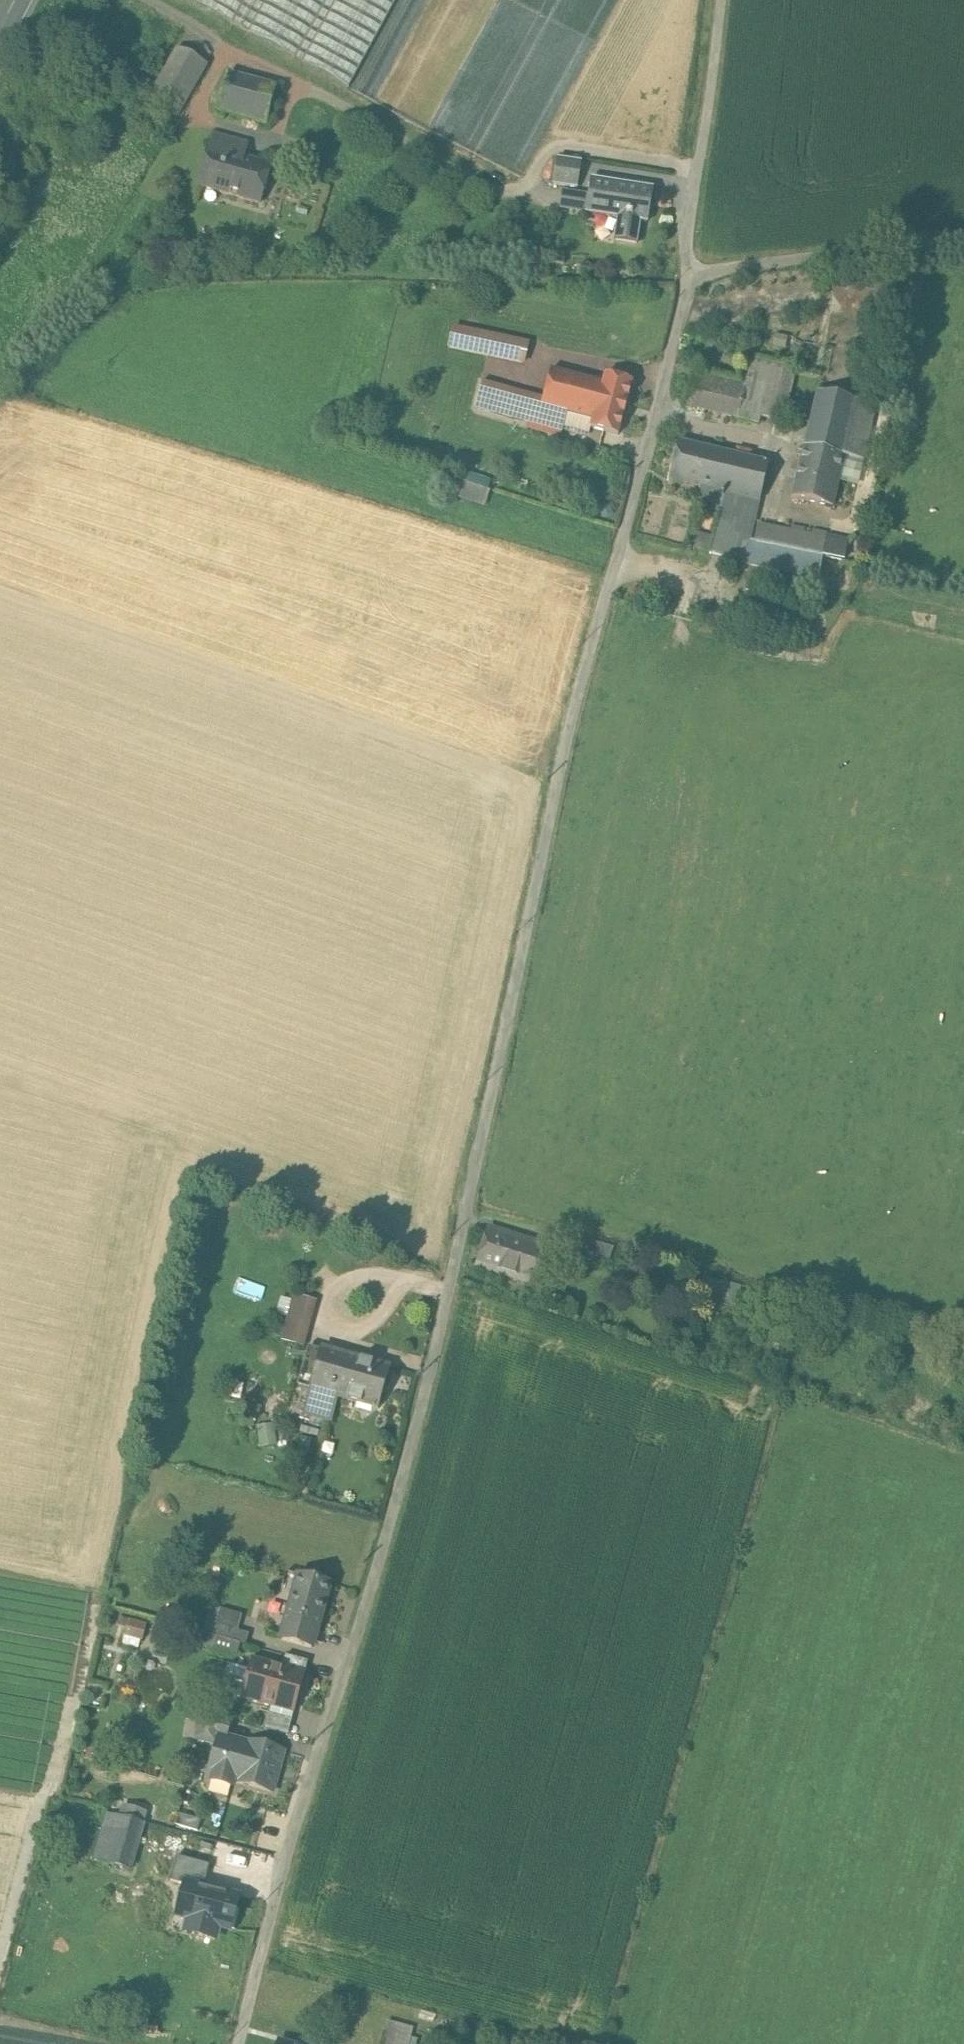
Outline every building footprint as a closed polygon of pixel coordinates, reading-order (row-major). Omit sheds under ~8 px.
[(347,86),(395,0),(189,0),(347,86)] [(208,64),(177,47),(155,85),(141,77),(134,89),(179,114),(208,64)] [(277,85),(229,72),(219,110),(267,123),(277,85)] [(246,142),(215,134),(212,147),(210,147),(200,186),(264,203),(274,164),(243,156),(246,142)] [(581,162),(557,158),(553,185),(577,188),(581,162)] [(653,188),(591,179),(586,213),(617,218),(614,240),(637,244),(640,222),(647,223),(653,188)] [(528,342),(453,327),(450,347),(523,362),(528,342)] [(786,365),(749,357),(748,362),(750,362),(745,384),(737,419),(759,425),(760,416),(774,419),(786,365)] [(575,375),(551,369),(543,398),(541,404),(541,406),(566,412),(575,375)] [(745,384),(694,372),(685,406),(737,419),(745,384)] [(603,382),(575,375),(566,412),(567,412),(567,413),(593,420),(591,427),(618,435),(633,381),(605,374),(603,382)] [(543,398),(482,381),(476,406),(529,421),(534,402),(541,404),(543,398)] [(875,405),(817,392),(793,497),(851,511),(875,405)] [(566,412),(541,406),(541,404),(534,402),(529,421),(562,430),(567,413),(567,412),(566,412)] [(768,462),(678,441),(669,480),(700,487),(699,494),(704,495),(701,506),(720,511),(724,493),(759,501),(768,462)] [(492,489),(451,477),(445,496),(486,509),(492,489)] [(826,537),(757,524),(754,543),(749,542),(759,501),(724,493),(720,511),(713,539),(694,535),(691,548),(738,560),(738,562),(819,578),(826,537)] [(537,1244),(490,1229),(478,1265),(518,1278),(534,1283),(546,1246),(537,1243),(537,1244)] [(614,1247),(560,1233),(555,1251),(609,1265),(614,1247)] [(701,1300),(731,1303),(734,1281),(703,1278),(701,1300)] [(283,1314),(278,1339),(304,1344),(312,1298),(279,1292),(275,1313),(283,1314)] [(357,1358),(318,1347),(317,1351),(313,1371),(309,1388),(334,1395),(347,1398),(357,1358)] [(317,1351),(304,1348),(299,1368),(313,1371),(317,1351)] [(388,1366),(357,1358),(347,1398),(378,1407),(388,1366)] [(334,1395),(309,1388),(303,1411),(327,1418),(334,1395)] [(256,1423),(258,1445),(273,1443),(271,1421),(256,1423)] [(330,1583),(299,1575),(281,1639),(312,1648),(330,1583)] [(203,1646),(240,1654),(245,1630),(237,1628),(241,1611),(211,1605),(203,1646)] [(122,1618),(120,1634),(141,1637),(143,1621),(122,1618)] [(306,1661),(297,1659),(297,1658),(296,1658),(286,1656),(286,1655),(285,1655),(282,1666),(305,1672),(308,1661),(306,1661)] [(282,1666),(252,1658),(248,1671),(228,1666),(221,1693),(241,1699),(241,1698),(294,1713),(305,1673),(305,1672),(282,1666)] [(230,1721),(200,1712),(194,1739),(217,1745),(220,1735),(226,1737),(230,1721)] [(284,1751),(248,1741),(248,1743),(226,1737),(220,1735),(217,1745),(209,1773),(213,1774),(212,1780),(231,1785),(233,1779),(237,1781),(237,1782),(272,1792),(284,1751)] [(143,1823),(107,1813),(94,1860),(130,1869),(143,1823)] [(201,1820),(179,1814),(176,1825),(198,1831),(201,1820)] [(215,1875),(186,1867),(190,1854),(165,1847),(164,1855),(151,1907),(152,1907),(149,1917),(172,1922),(174,1913),(175,1914),(177,1906),(208,1914),(205,1926),(222,1931),(225,1919),(237,1921),(246,1883),(215,1875)] [(219,1859),(190,1851),(190,1854),(186,1867),(215,1875),(219,1859)] [(385,2029),(381,2043),(417,2043),(418,2040),(411,2038),(412,2036),(385,2029)]
